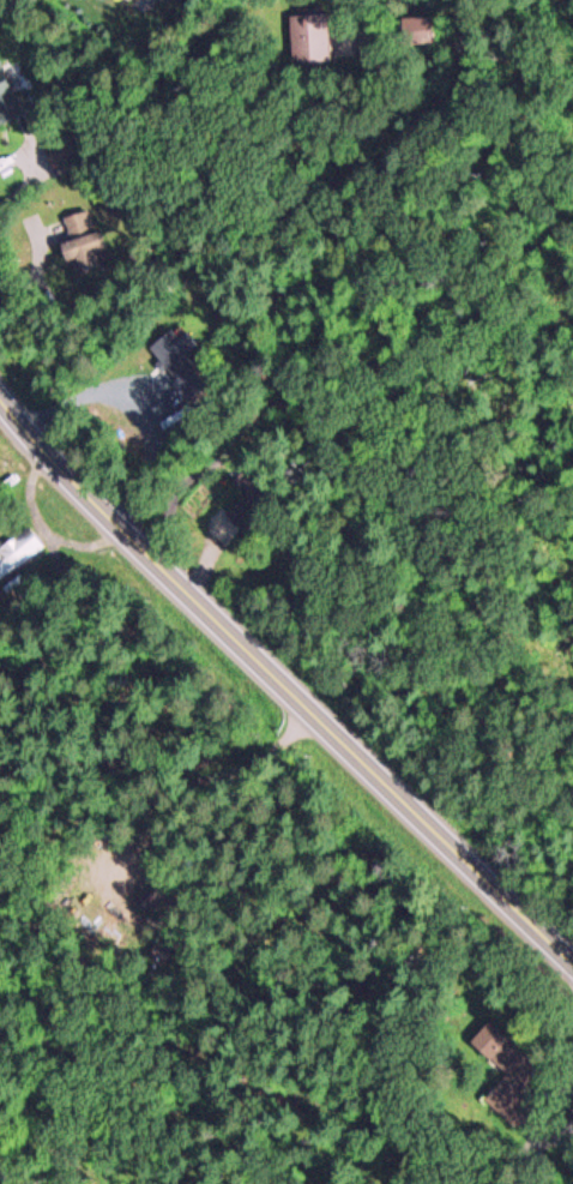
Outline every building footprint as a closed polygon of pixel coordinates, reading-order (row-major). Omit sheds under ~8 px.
[(335,15),(297,17),(299,66),(337,65),(335,15)] [(21,111),(0,59),(0,120),(21,111)] [(62,216),(67,234),(90,227),(85,209),(62,216)] [(64,234),(61,263),(97,267),(100,238),(64,234)] [(180,389),(203,375),(175,327),(152,341),(180,389)] [(43,546),(27,525),(0,545),(0,577),(43,546)] [(534,1061),(487,1022),(470,1042),(506,1073),(483,1099),(515,1127),(533,1106),(517,1093),(525,1083),(520,1078),(534,1061)]
